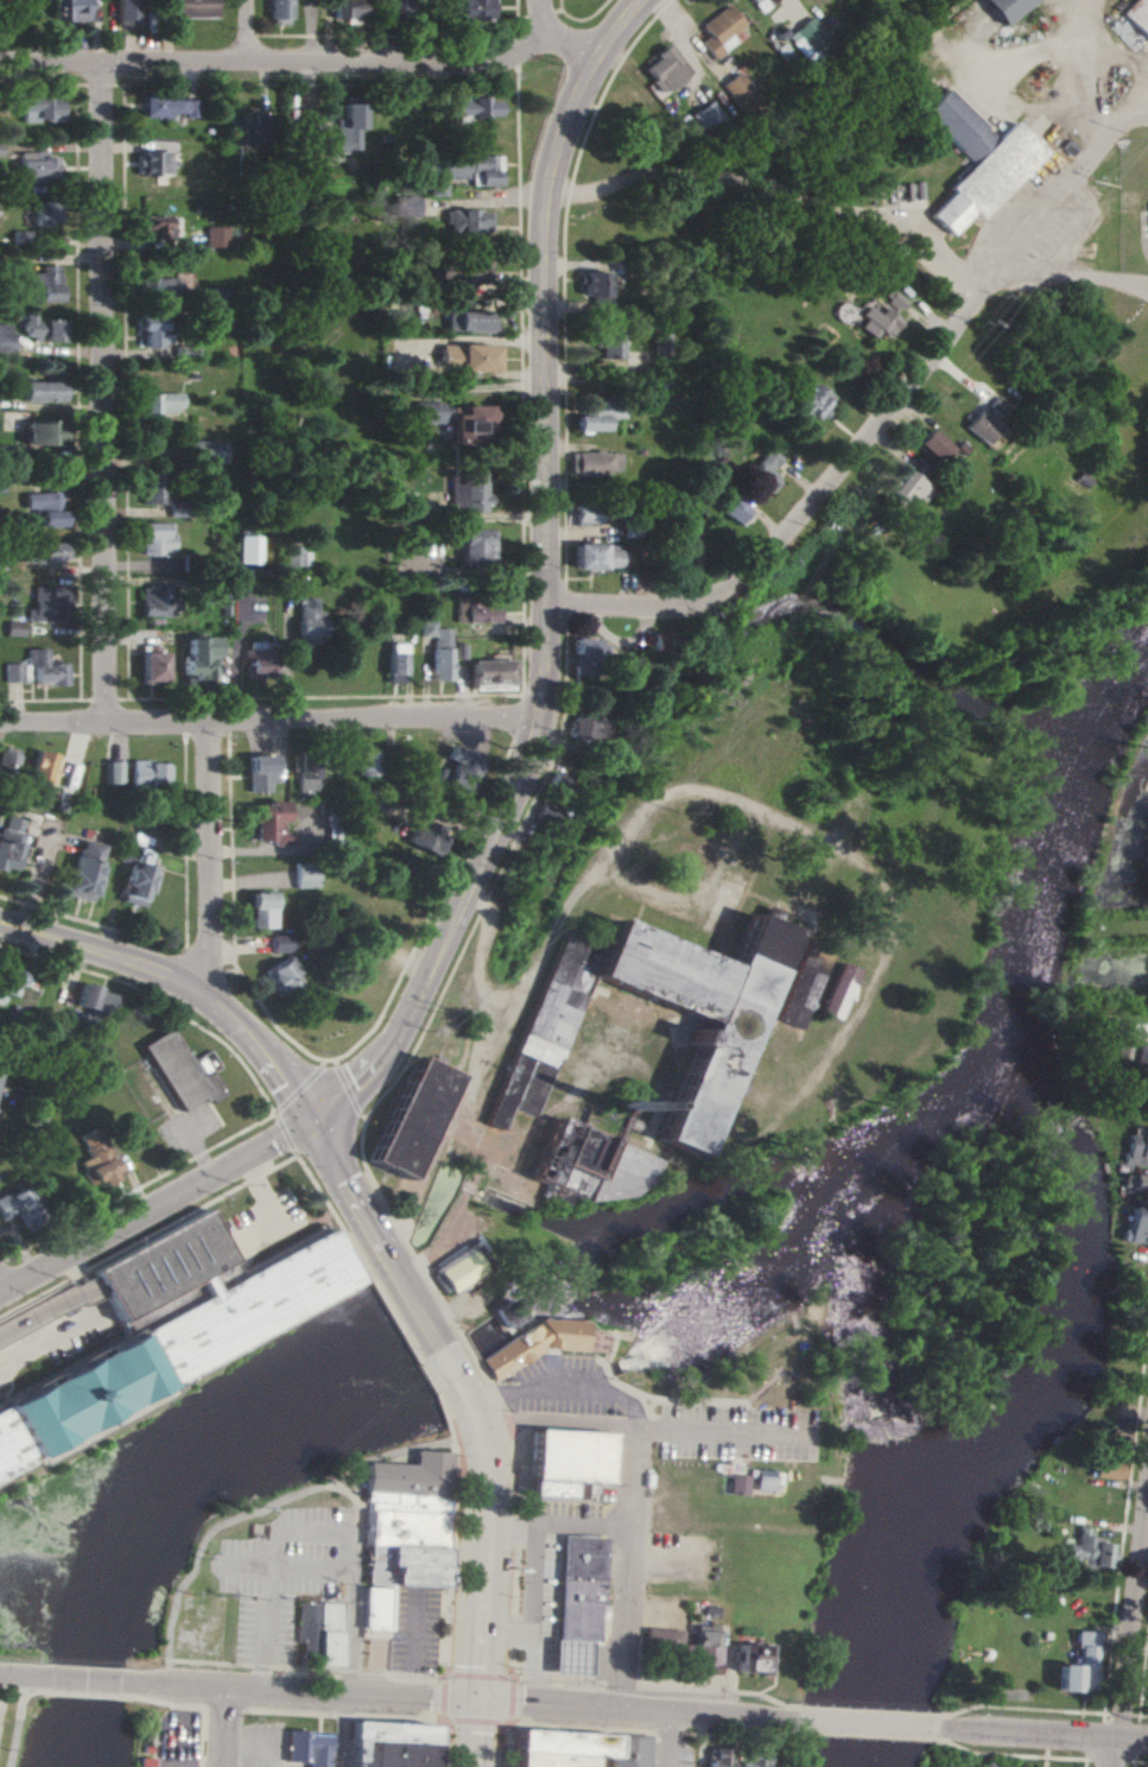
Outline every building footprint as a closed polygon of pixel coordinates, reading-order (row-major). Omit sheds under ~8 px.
[(59,21),(87,20),(86,0),(59,0),(59,21)] [(133,28),(134,0),(116,0),(115,27),(133,28)] [(215,0),(159,0),(159,11),(178,11),(178,18),(215,18),(215,0)] [(289,25),(290,0),(268,0),(267,24),(289,25)] [(332,21),(360,20),(359,0),(332,0),(332,21)] [(410,0),(386,0),(387,19),(410,18),(410,0)] [(455,21),(494,21),(493,0),(455,0),(455,21)] [(1001,25),(1032,0),(980,0),(1001,25)] [(1118,14),(1147,42),(1147,0),(1132,0),(1118,14)] [(699,42),(713,59),(735,41),(730,36),(743,26),(726,4),(699,26),(707,35),(699,42)] [(786,36),(805,59),(829,40),(810,17),(786,36)] [(660,94),(688,74),(669,46),(640,66),(660,94)] [(756,99),(738,72),(720,84),(738,111),(756,99)] [(1044,154),(1011,122),(995,140),(946,89),(920,115),(969,165),(946,188),(950,194),(927,215),(949,236),(970,213),(978,221),(1044,154)] [(449,102),(449,116),(468,115),(468,121),(485,120),(485,116),(496,116),(496,101),(486,102),(485,95),(464,96),(464,101),(449,102)] [(58,120),(57,97),(15,97),(15,112),(20,111),(20,120),(58,120)] [(196,100),(141,99),(141,117),(170,118),(170,116),(196,116),(196,100)] [(696,131),(721,120),(712,101),(687,113),(696,131)] [(324,152),(357,152),(357,130),(361,130),(361,104),(341,104),(342,132),(323,132),(324,152)] [(230,140),(266,142),(267,116),(231,114),(230,140)] [(320,117),(294,118),(294,141),(320,140),(320,117)] [(139,177),(169,176),(168,150),(139,151),(139,177)] [(17,154),(18,183),(56,182),(55,153),(17,154)] [(441,179),(465,179),(465,175),(473,175),(473,186),(497,186),(497,157),(441,157),(441,179)] [(416,216),(417,196),(392,196),(392,216),(416,216)] [(31,226),(55,226),(56,204),(31,203),(31,226)] [(445,211),(445,234),(488,233),(488,210),(445,211)] [(139,216),(139,237),(165,237),(164,216),(139,216)] [(227,247),(227,226),(205,226),(204,247),(227,247)] [(484,260),(453,260),(453,286),(484,286),(484,260)] [(27,301),(59,301),(59,266),(40,266),(40,273),(27,273),(27,301)] [(587,296),(587,307),(603,308),(604,272),(580,271),(579,296),(587,296)] [(900,301),(886,290),(878,300),(891,311),(900,301)] [(872,331),(881,338),(895,320),(877,307),(872,314),(863,308),(849,325),(866,339),(872,331)] [(441,330),(490,332),(490,310),(441,309),(441,330)] [(61,340),(60,319),(34,320),(34,315),(22,315),(23,341),(61,340)] [(12,324),(0,324),(0,352),(11,352),(12,324)] [(615,358),(615,332),(594,332),(594,358),(615,358)] [(490,372),(490,346),(435,345),(435,370),(490,372)] [(20,402),(60,401),(59,381),(19,382),(20,402)] [(829,398),(810,384),(805,390),(794,383),(785,396),(793,402),(785,412),(798,422),(804,414),(813,421),(829,398)] [(180,413),(180,394),(146,393),(146,412),(180,413)] [(1014,414),(992,394),(961,427),(983,447),(1014,414)] [(571,416),(570,431),(600,432),(600,418),(615,418),(615,402),(577,401),(577,416),(571,416)] [(477,445),(477,426),(483,426),(483,405),(454,405),(454,414),(444,414),(444,402),(408,403),(408,422),(444,422),(444,429),(444,445),(477,445)] [(23,421),(23,444),(61,445),(62,422),(23,421)] [(910,444),(932,463),(945,447),(923,429),(910,444)] [(223,462),(223,441),(188,442),(189,463),(223,462)] [(776,460),(766,449),(742,472),(762,494),(774,482),(764,471),(776,460)] [(565,451),(564,473),(614,475),(615,453),(565,451)] [(911,509),(926,485),(901,469),(886,493),(911,509)] [(139,504),(166,503),(165,472),(138,472),(139,504)] [(436,474),(435,511),(479,512),(480,475),(436,474)] [(37,527),(60,527),(60,491),(22,492),(23,510),(37,509),(37,527)] [(733,527),(745,515),(722,492),(710,503),(733,527)] [(593,524),(593,513),(570,514),(570,524),(593,524)] [(170,523),(139,522),(139,556),(170,557),(170,523)] [(487,558),(486,529),(452,530),(453,566),(478,566),(478,558),(487,558)] [(231,564),(253,564),(253,536),(231,536),(231,564)] [(62,564),(62,543),(39,542),(39,552),(28,552),(27,563),(62,564)] [(614,569),(613,544),(568,544),(568,569),(614,569)] [(284,567),(302,568),(303,551),(285,550),(284,567)] [(31,621),(66,621),(66,587),(31,587),(31,621)] [(139,616),(173,616),(173,587),(144,587),(144,602),(139,602),(139,616)] [(316,612),(309,611),(309,598),(291,597),(290,644),(316,645),(316,612)] [(449,623),(489,622),(488,598),(448,599),(449,623)] [(3,636),(21,636),(21,621),(3,621),(3,636)] [(428,637),(428,621),(415,621),(414,636),(428,637)] [(443,628),(427,628),(428,681),(444,681),(443,628)] [(211,637),(183,636),(183,658),(179,658),(179,681),(210,681),(211,637)] [(568,673),(600,674),(601,644),(591,644),(591,638),(569,638),(568,673)] [(397,683),(398,643),(381,642),(380,683),(397,683)] [(238,647),(238,663),(243,663),(243,675),(269,675),(268,647),(238,647)] [(2,682),(32,681),(32,684),(63,684),(63,664),(44,664),(44,648),(24,649),(24,663),(2,663),(2,682)] [(138,653),(138,681),(162,681),(161,653),(138,653)] [(465,684),(508,683),(507,660),(464,661),(465,684)] [(602,743),(606,721),(569,715),(565,737),(602,743)] [(448,762),(439,786),(463,795),(476,757),(446,746),(441,759),(448,762)] [(16,750),(0,747),(0,773),(11,775),(16,750)] [(25,779),(49,785),(57,757),(32,750),(25,779)] [(353,775),(372,776),(372,752),(354,752),(353,775)] [(243,755),(244,793),(264,792),(264,783),(270,783),(269,755),(243,755)] [(293,791),(312,790),(311,756),(292,757),(293,791)] [(120,784),(120,761),(101,761),(101,784),(120,784)] [(166,762),(128,762),(127,787),(166,787),(166,762)] [(557,792),(563,779),(549,772),(542,786),(557,792)] [(529,823),(558,833),(565,812),(536,801),(529,823)] [(278,803),(244,804),(244,826),(241,826),(241,842),(290,841),(290,832),(279,833),(278,803)] [(4,816),(1,828),(0,828),(0,869),(10,871),(21,820),(4,816)] [(445,841),(411,823),(401,842),(436,860),(445,841)] [(101,845),(77,839),(61,895),(89,903),(99,866),(95,866),(101,845)] [(141,907),(149,866),(145,866),(148,850),(135,848),(133,857),(117,854),(116,861),(123,862),(116,902),(141,907)] [(312,889),(313,863),(289,863),(289,888),(312,889)] [(246,928),(270,928),(270,892),(246,893),(246,928)] [(621,923),(736,969),(756,919),(798,936),(795,943),(823,955),(789,1037),(761,1025),(706,1159),(665,1142),(713,1024),(598,977),(621,923)] [(572,930),(491,1126),(505,1132),(514,1109),(538,1119),(601,967),(584,960),(592,938),(572,930)] [(267,933),(266,952),(291,953),(292,934),(267,933)] [(299,981),(284,957),(257,973),(272,998),(299,981)] [(857,970),(839,962),(819,1012),(837,1020),(857,970)] [(19,969),(0,967),(0,994),(15,996),(19,969)] [(1127,1021),(1106,1020),(1104,1054),(1125,1055),(1127,1021)] [(178,1112),(204,1096),(209,1103),(223,1095),(210,1072),(198,1079),(165,1030),(138,1047),(178,1112)] [(1137,1047),(1136,1070),(1147,1071),(1147,1048),(1137,1047)] [(407,1179),(456,1077),(418,1058),(368,1161),(407,1179)] [(539,1178),(564,1119),(609,1136),(623,1102),(636,1107),(624,1136),(660,1150),(655,1163),(661,1164),(648,1185),(633,1198),(586,1203),(598,1178),(567,1165),(557,1189),(539,1178)] [(118,1175),(95,1126),(74,1136),(84,1157),(74,1162),(85,1185),(95,1180),(97,1185),(118,1175)] [(1128,1128),(1126,1165),(1147,1166),(1147,1129),(1128,1128)] [(1131,1175),(1131,1191),(1147,1192),(1147,1175),(1131,1175)] [(25,1195),(21,1186),(0,1195),(0,1219),(12,1214),(19,1230),(42,1220),(31,1193),(25,1195)] [(1130,1209),(1129,1230),(1122,1230),(1121,1243),(1147,1244),(1147,1209),(1130,1209)] [(202,1212),(91,1273),(100,1290),(102,1294),(120,1325),(230,1264),(202,1212)] [(49,1461),(0,1488),(0,1405),(125,1336),(120,1325),(230,1264),(237,1277),(331,1224),(364,1284),(178,1386),(183,1394),(51,1467),(49,1461)] [(482,1277),(468,1246),(431,1264),(445,1294),(482,1277)] [(491,1381),(478,1361),(539,1319),(588,1320),(600,1334),(608,1334),(607,1353),(544,1349),(491,1381)] [(534,1430),(531,1496),(569,1497),(570,1482),(608,1483),(609,1433),(584,1432),(534,1430)] [(369,1463),(417,1464),(417,1451),(454,1452),(452,1496),(366,1494),(369,1463)] [(756,1491),(773,1491),(774,1470),(756,1470),(756,1491)] [(749,1475),(731,1475),(730,1494),(748,1495),(749,1475)] [(452,1496),(451,1514),(372,1512),(368,1510),(366,1494),(452,1496)] [(451,1514),(445,1548),(370,1545),(372,1512),(451,1514)] [(1075,1545),(1074,1545),(1072,1564),(1113,1570),(1116,1549),(1101,1547),(1103,1538),(1088,1536),(1089,1528),(1078,1527),(1075,1545)] [(594,1641),(598,1641),(602,1538),(564,1537),(560,1640),(594,1641)] [(445,1548),(444,1589),(368,1584),(370,1545),(445,1548)] [(364,1589),(363,1627),(386,1627),(386,1589),(364,1589)] [(298,1603),(321,1603),(319,1660),(306,1660),(306,1645),(297,1645),(298,1603)] [(345,1604),(343,1667),(323,1666),(325,1604),(345,1604)] [(717,1673),(719,1626),(695,1625),(694,1645),(684,1644),(683,1672),(717,1673)] [(643,1655),(680,1656),(681,1630),(644,1628),(643,1655)] [(1054,1691),(1093,1692),(1095,1632),(1076,1631),(1074,1665),(1055,1665),(1054,1691)] [(560,1640),(559,1673),(592,1674),(594,1641),(560,1640)] [(736,1673),(769,1674),(770,1645),(737,1644),(736,1673)] [(354,1722),(439,1727),(438,1744),(353,1741),(354,1722)] [(516,1729),(615,1735),(614,1758),(589,1755),(515,1752),(516,1729)] [(332,1735),(330,1766),(307,1766),(307,1762),(286,1761),(287,1733),(332,1735)] [(651,1736),(649,1766),(615,1766),(616,1735),(651,1736)] [(438,1744),(437,1766),(352,1766),(353,1741),(438,1744)] [(729,1750),(708,1749),(707,1766),(729,1766),(729,1750)] [(514,1766),(588,1766),(589,1755),(515,1752),(514,1766)] [(769,1755),(742,1754),(742,1766),(768,1766),(769,1755)] [(151,1758),(138,1758),(138,1766),(150,1766),(151,1758)]
